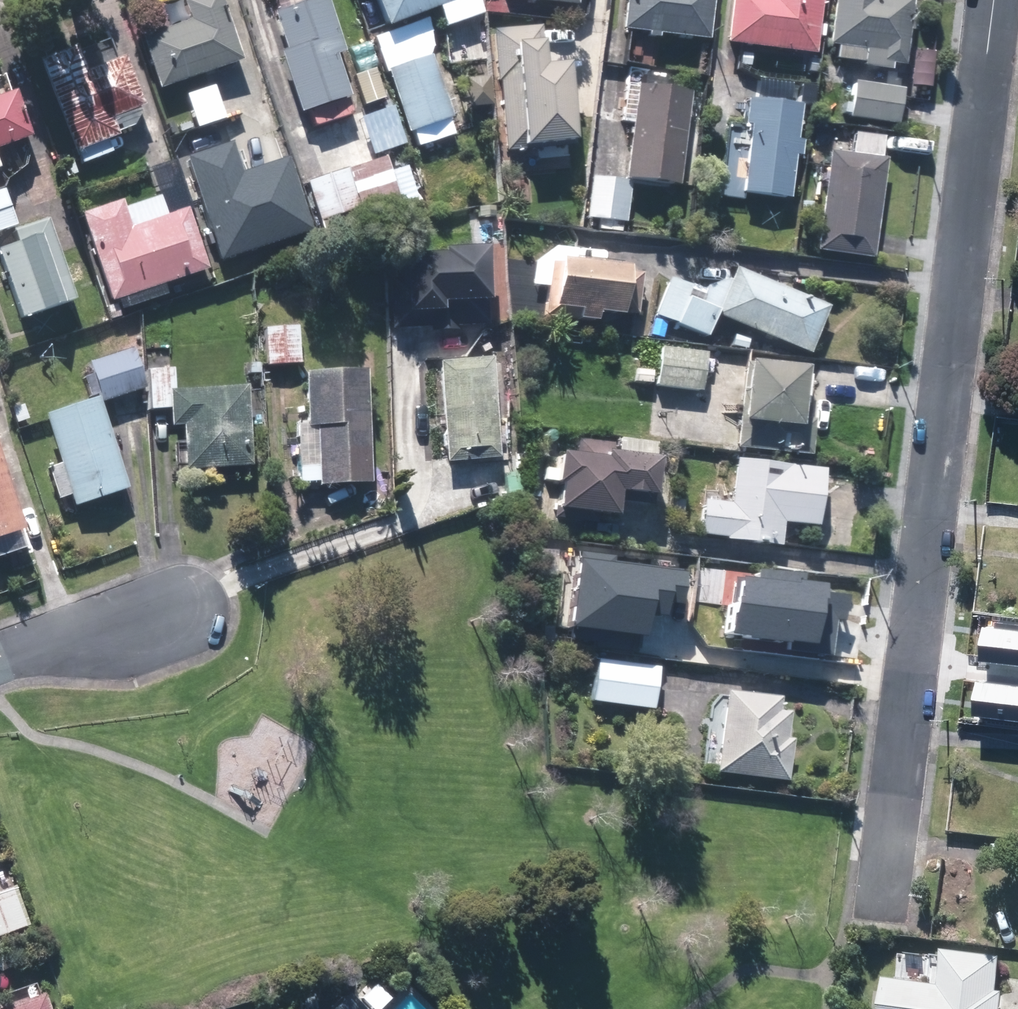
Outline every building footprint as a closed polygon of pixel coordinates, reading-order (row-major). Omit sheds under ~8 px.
[(145,37),(162,89),(242,61),(221,0),(183,0),(191,21),(145,37)] [(280,51),(305,115),(354,96),(338,55),(346,52),(327,0),(269,0),(287,48),(280,51)] [(389,25),(439,5),(447,26),(490,9),(486,0),(379,0),(389,25)] [(624,29),(628,29),(626,64),(657,66),(659,31),(713,35),(715,0),(627,0),(624,29)] [(729,41),(818,49),(823,0),(733,0),(729,41)] [(832,56),(905,61),(909,0),(835,0),(832,56)] [(496,82),(521,81),(523,143),(572,140),(569,63),(545,64),(543,25),(494,27),(496,82)] [(413,26),(375,38),(386,72),(388,71),(407,132),(461,115),(440,52),(423,57),(413,26)] [(83,164),(127,146),(116,117),(144,105),(124,54),(116,57),(109,39),(78,51),(75,45),(41,58),(83,164)] [(933,52),(914,51),(913,86),(931,87),(933,52)] [(813,107),(816,86),(760,79),(757,100),(745,99),(742,124),(750,125),(742,193),(793,199),(804,106),(813,107)] [(494,111),(494,82),(466,81),(465,110),(494,111)] [(905,89),(854,83),(849,121),(901,127),(905,89)] [(694,92),(640,85),(628,176),(682,183),(694,92)] [(30,139),(16,94),(0,100),(0,149),(30,139)] [(854,153),(829,152),(823,252),(878,256),(885,139),(856,137),(854,153)] [(220,260),(312,231),(289,160),(239,176),(231,150),(189,164),(220,260)] [(399,195),(386,155),(308,182),(322,222),(331,219),(336,233),(365,223),(363,216),(397,204),(394,197),(399,195)] [(599,228),(625,231),(630,181),(591,177),(587,215),(601,217),(599,228)] [(0,182),(0,233),(17,228),(4,181),(0,182)] [(125,201),(84,214),(114,304),(211,272),(190,207),(168,215),(161,195),(127,206),(125,201)] [(75,302),(48,221),(17,230),(20,240),(0,246),(0,253),(22,320),(75,302)] [(458,320),(489,320),(487,246),(444,248),(444,253),(408,254),(409,311),(427,310),(428,329),(458,328),(458,320)] [(577,248),(555,246),(537,259),(535,282),(560,285),(558,306),(581,308),(580,315),(600,317),(600,310),(636,313),(639,267),(576,262),(577,248)] [(655,310),(706,336),(719,316),(809,352),(828,304),(737,268),(707,288),(674,271),(655,310)] [(299,326),(266,327),(267,363),(300,362),(299,326)] [(133,347),(91,362),(105,400),(146,385),(133,347)] [(660,348),(656,385),(703,390),(708,353),(660,348)] [(492,356),(438,360),(446,461),(500,456),(492,356)] [(738,447),(812,455),(816,418),(803,417),(808,366),(748,359),(738,447)] [(636,369),(634,380),(652,382),(653,371),(636,369)] [(372,482),(368,370),(305,372),(307,420),(297,420),(299,480),(319,479),(319,484),(372,482)] [(249,385),(169,389),(171,424),(184,424),(186,469),(254,466),(249,385)] [(130,487),(98,395),(44,414),(61,462),(48,467),(59,499),(71,495),(75,506),(130,487)] [(654,507),(661,457),(613,450),(614,443),(579,438),(577,452),(561,450),(557,482),(562,483),(559,508),(615,516),(617,501),(654,507)] [(23,548),(18,531),(26,529),(0,450),(0,556),(23,548)] [(727,535),(727,539),(782,545),(784,521),(820,525),(826,469),(735,459),(731,503),(716,501),(718,490),(706,489),(701,533),(727,535)] [(676,583),(680,558),(583,546),(574,613),(643,621),(676,583)] [(739,562),(735,591),(721,589),(715,641),(820,655),(825,615),(835,616),(840,575),(739,562)] [(1017,665),(1017,631),(981,627),(977,661),(1017,665)] [(661,666),(599,658),(594,700),(656,707),(661,666)] [(1017,721),(1017,687),(975,682),(971,715),(1017,721)] [(791,710),(778,709),(780,696),(724,689),(714,771),(793,781),(798,738),(788,737),(791,710)] [(12,885),(0,889),(0,938),(28,927),(12,885)] [(948,950),(943,986),(889,978),(884,1008),(1006,1008),(1009,993),(1001,992),(1006,959),(948,950)] [(376,984),(362,998),(373,1008),(380,1008),(391,998),(376,984)] [(44,992),(0,1008),(51,1008),(44,992)] [(350,993),(334,1008),(367,1008),(350,993)]
